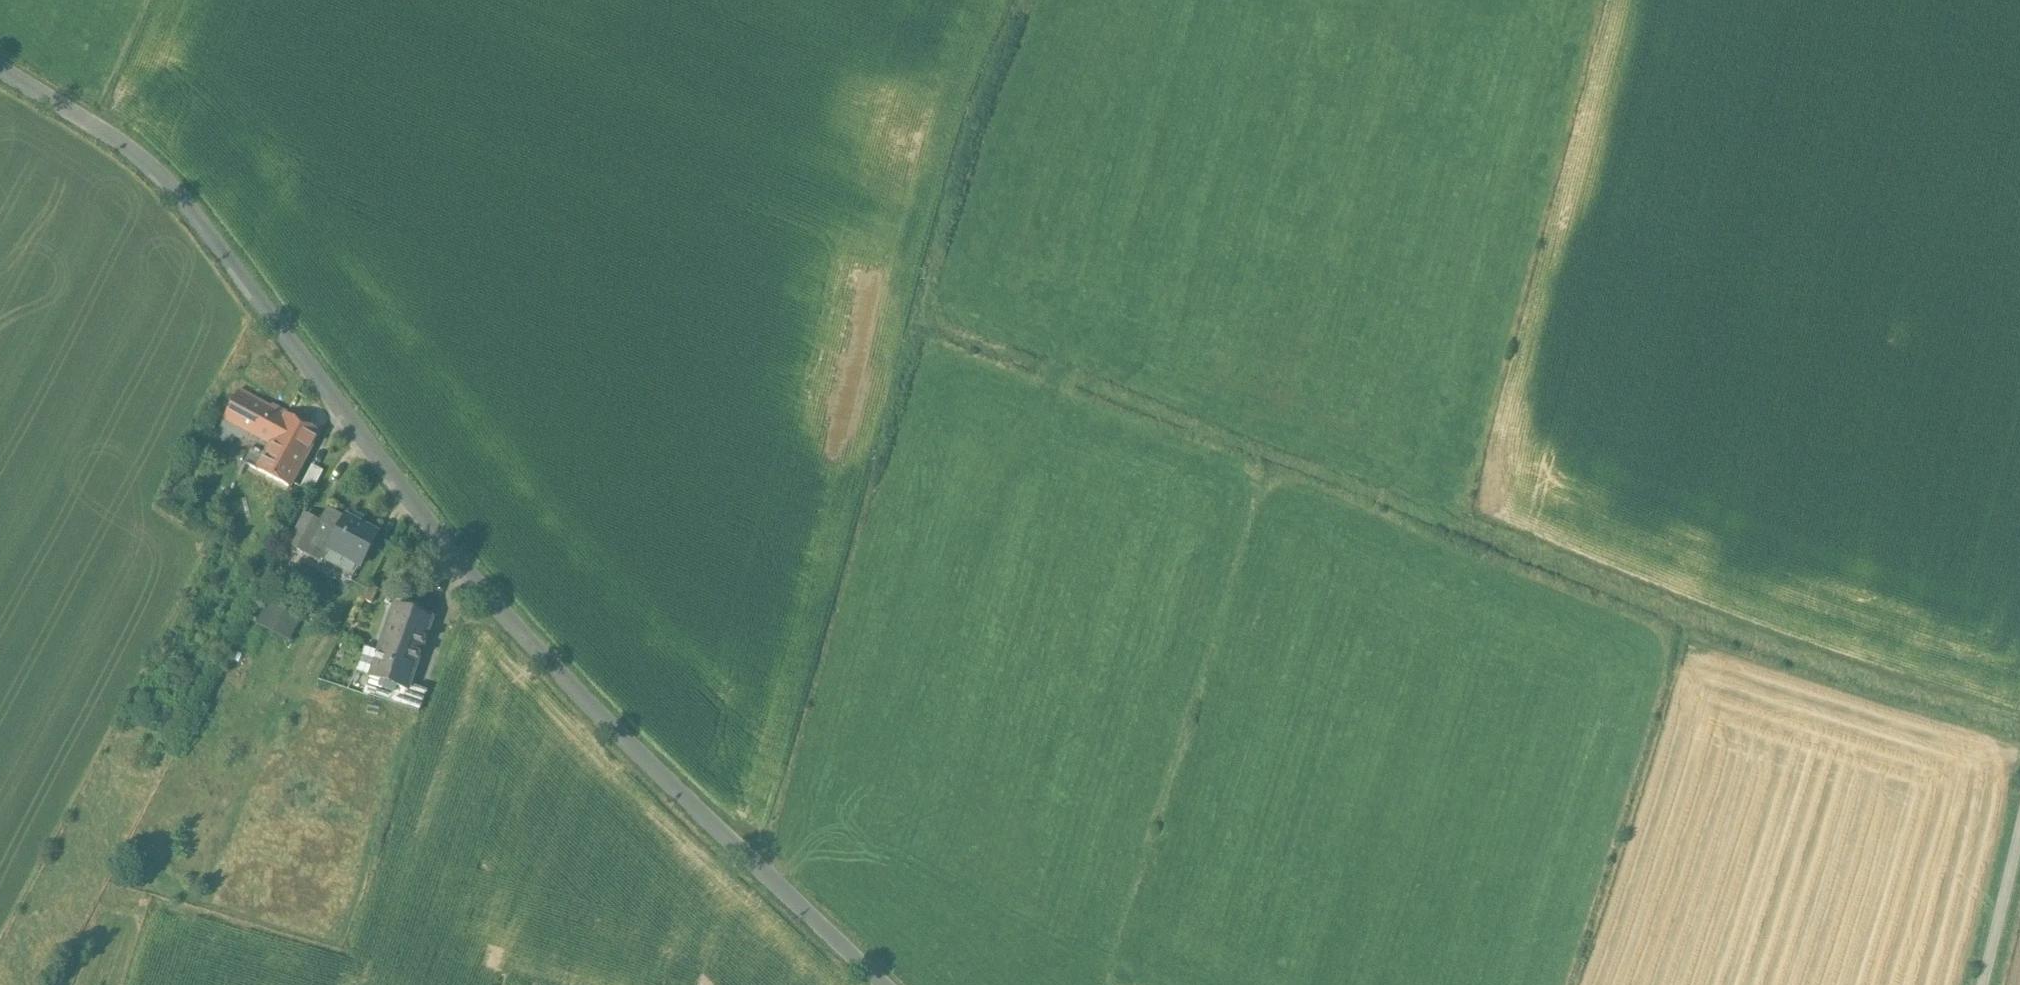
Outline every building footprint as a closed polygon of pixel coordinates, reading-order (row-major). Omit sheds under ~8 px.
[(268,409),(239,393),(225,419),(254,435),(268,409)] [(290,402),(276,394),(268,409),(282,416),(290,402)] [(268,409),(254,435),(268,443),(281,418),(282,416),(268,409)] [(268,443),(253,472),(285,489),(314,435),(281,418),(268,443)] [(313,465),(302,486),(312,492),(323,471),(313,465)] [(378,535),(328,508),(320,522),(321,523),(305,554),(323,564),(331,549),(362,565),(378,535)] [(307,515),(290,547),(305,554),(321,523),(320,522),(307,515)] [(300,619),(268,603),(257,624),(290,641),(300,619)] [(433,618),(395,605),(370,677),(387,683),(408,690),(409,686),(433,618)] [(408,690),(387,683),(384,693),(377,691),(375,697),(419,712),(426,692),(409,686),(408,690)]
